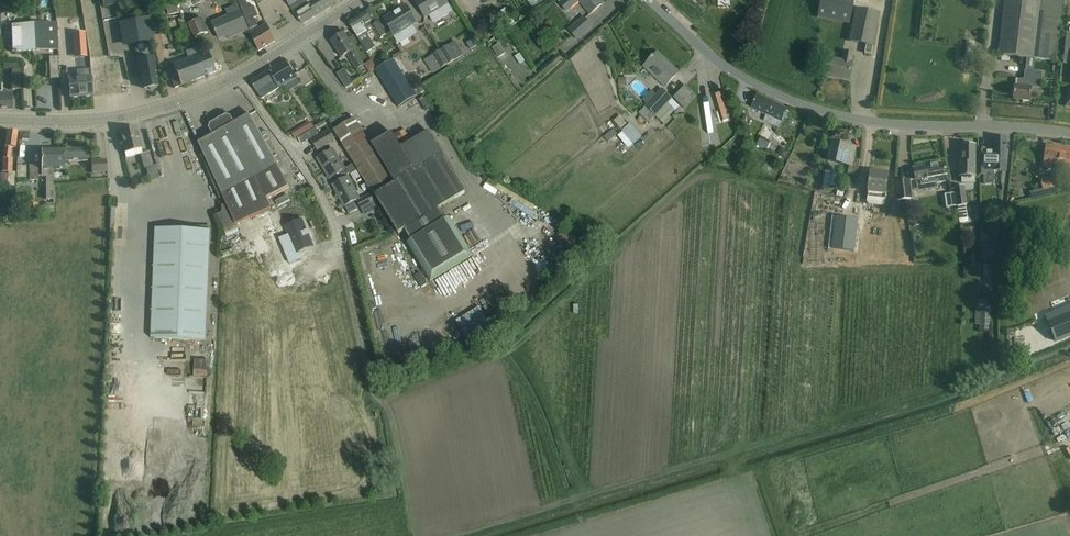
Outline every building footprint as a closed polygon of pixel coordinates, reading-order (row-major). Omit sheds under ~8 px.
[(88,61),(90,61),(91,69),(93,96),(101,95),(107,94),(106,93),(116,92),(116,93),(129,92),(125,58),(123,56),(109,57),(100,0),(79,0),(88,61)] [(249,30),(251,34),(258,51),(274,41),(267,24),(258,30),(253,18),(257,16),(253,6),(249,8),(245,0),(236,0),(249,30)] [(307,3),(305,0),(300,0),(290,6),(295,15),(297,18),(302,24),(331,6),(327,0),(312,0),(307,3)] [(429,15),(433,23),(452,12),(447,4),(444,0),(414,0),(424,18),(429,15)] [(560,4),(566,11),(578,1),(590,14),(594,11),(602,3),(599,0),(557,0),(560,4)] [(855,0),(822,0),(818,18),(851,24),(855,0)] [(1000,56),(1027,58),(1035,59),(1056,60),(1061,0),(1004,0),(1001,45),(1000,56)] [(178,13),(176,2),(165,4),(167,15),(178,13)] [(406,5),(383,18),(399,44),(418,33),(413,25),(416,23),(406,5)] [(248,30),(243,20),(237,6),(229,9),(231,15),(212,23),(219,39),(231,34),(233,36),(248,30)] [(387,35),(376,18),(370,8),(348,22),(353,32),(366,52),(374,47),(365,33),(367,31),(365,27),(370,24),(380,39),(387,35)] [(880,14),(872,12),(857,9),(851,42),(867,45),(866,53),(872,55),(880,14)] [(582,16),(567,30),(576,40),(591,26),(582,16)] [(155,40),(151,17),(118,22),(122,45),(155,40)] [(190,37),(183,17),(177,19),(181,29),(175,31),(178,41),(190,37)] [(207,32),(200,18),(188,24),(194,38),(207,32)] [(32,38),(32,51),(58,50),(57,24),(31,25),(31,38),(32,38)] [(17,52),(32,51),(32,38),(31,38),(31,25),(12,26),(13,52),(15,52),(15,53),(17,53),(17,52)] [(478,39),(484,35),(477,25),(471,28),(478,39)] [(975,30),(974,47),(983,48),(984,31),(975,30)] [(509,32),(500,38),(513,62),(523,56),(509,32)] [(364,66),(350,42),(344,33),(330,41),(341,58),(346,54),(356,70),(364,66)] [(485,36),(480,39),(483,44),(488,40),(485,36)] [(440,50),(449,65),(462,57),(453,42),(440,50)] [(529,43),(523,45),(526,53),(532,51),(529,43)] [(492,49),(499,59),(506,54),(499,44),(492,49)] [(216,72),(212,62),(208,51),(198,55),(195,48),(185,52),(188,59),(166,67),(175,89),(216,72)] [(441,70),(449,65),(440,50),(432,55),(441,70)] [(845,52),(843,61),(829,58),(826,75),(836,78),(836,77),(840,78),(839,78),(849,80),(854,53),(845,52)] [(651,56),(649,58),(650,59),(643,66),(664,87),(677,73),(668,64),(666,65),(662,62),(664,60),(656,53),(652,57),(651,56)] [(59,79),(57,57),(49,57),(50,79),(59,79)] [(156,87),(158,86),(155,69),(156,69),(153,57),(137,60),(139,73),(141,72),(144,89),(149,88),(151,90),(156,89),(156,87)] [(412,89),(393,59),(374,70),(393,101),(412,89)] [(1037,60),(1029,59),(1026,81),(1018,80),(1015,101),(1033,102),(1034,88),(1043,89),(1044,74),(1036,73),(1037,60)] [(285,61),(250,82),(256,92),(261,99),(269,94),(283,86),(286,92),(299,84),(285,61)] [(70,98),(93,96),(91,69),(81,70),(82,76),(69,77),(69,87),(70,98)] [(345,88),(352,84),(343,69),(336,73),(345,88)] [(21,90),(20,70),(11,70),(12,90),(21,90)] [(713,72),(708,73),(711,89),(717,88),(713,72)] [(717,81),(721,97),(728,95),(732,109),(739,107),(730,77),(717,81)] [(685,86),(673,99),(683,108),(695,96),(685,86)] [(671,109),(666,104),(671,99),(661,90),(639,113),(649,122),(657,114),(662,119),(671,109)] [(1,93),(0,93),(0,110),(12,110),(12,93),(1,93)] [(756,95),(752,105),(750,108),(766,115),(763,120),(778,127),(782,119),(786,109),(779,105),(778,106),(774,105),(774,103),(756,95)] [(330,102),(326,105),(326,109),(328,112),(334,109),(330,102)] [(627,106),(621,109),(626,119),(632,117),(627,106)] [(212,135),(198,143),(226,204),(221,206),(222,213),(217,215),(224,230),(271,209),(266,199),(289,187),(249,114),(234,123),(230,117),(226,115),(210,124),(209,129),(212,135)] [(324,126),(334,124),(333,117),(323,119),(324,126)] [(358,169),(375,198),(397,234),(405,229),(412,241),(407,243),(430,281),(473,256),(449,218),(445,221),(438,209),(465,193),(427,131),(401,147),(391,131),(370,144),(354,118),(334,130),(354,164),(357,167),(358,169)] [(642,138),(630,124),(626,127),(623,123),(618,127),(621,131),(620,131),(632,146),(642,138)] [(143,149),(140,138),(137,127),(119,132),(125,154),(143,149)] [(175,139),(172,127),(159,131),(162,143),(175,139)] [(294,139),(299,148),(307,143),(306,141),(314,136),(310,129),(294,139)] [(313,136),(310,138),(311,141),(317,150),(333,140),(334,140),(328,130),(315,139),(313,136)] [(7,131),(5,142),(3,159),(3,172),(12,172),(13,159),(10,159),(12,148),(16,148),(18,132),(7,131)] [(766,149),(770,141),(760,137),(756,144),(766,149)] [(1007,171),(1007,149),(1007,138),(995,138),(995,154),(986,154),(986,152),(978,152),(978,163),(978,176),(986,176),(986,171),(994,171),(1007,171)] [(832,142),(830,153),(828,161),(850,166),(848,174),(857,176),(861,160),(853,159),(856,148),(832,142)] [(963,145),(960,145),(960,155),(963,155),(963,163),(960,163),(960,177),(962,177),(962,183),(976,183),(976,145),(970,145),(970,142),(965,142),(965,145),(963,145)] [(1043,166),(1059,169),(1059,168),(1059,162),(1063,163),(1064,160),(1069,161),(1069,149),(1046,146),(1045,157),(1043,166)] [(53,170),(54,170),(53,149),(41,149),(41,160),(41,177),(46,177),(46,200),(53,200),(53,170)] [(53,149),(54,170),(65,170),(64,162),(87,162),(87,149),(53,149)] [(317,158),(330,179),(335,175),(338,180),(350,173),(347,168),(344,170),(332,149),(317,158)] [(150,152),(140,155),(144,168),(153,166),(150,152)] [(92,173),(107,172),(106,159),(91,160),(92,173)] [(949,181),(947,174),(946,163),(914,169),(917,181),(936,178),(937,183),(949,181)] [(354,164),(347,168),(350,173),(350,174),(358,169),(357,167),(354,164)] [(29,165),(29,180),(38,181),(38,165),(29,165)] [(871,172),(870,183),(867,203),(885,205),(889,174),(871,172)] [(357,209),(353,202),(358,199),(347,177),(333,185),(344,206),(345,206),(349,213),(357,209)] [(913,202),(912,191),(910,180),(895,182),(897,203),(913,202)] [(853,198),(855,189),(836,185),(834,193),(853,198)] [(963,210),(968,210),(964,186),(954,187),(955,193),(957,207),(959,217),(964,216),(963,210)] [(372,193),(356,201),(360,208),(375,201),(372,193)] [(957,207),(955,193),(945,195),(947,208),(957,207)] [(987,212),(985,198),(975,199),(977,213),(987,212)] [(46,203),(42,211),(53,212),(54,203),(46,203)] [(372,205),(358,212),(363,223),(378,216),(372,205)] [(36,221),(37,209),(27,209),(27,221),(36,221)] [(280,214),(254,225),(258,234),(284,223),(280,214)] [(832,248),(854,251),(858,219),(836,216),(832,248)] [(291,264),(304,259),(307,257),(304,250),(313,246),(302,220),(285,227),(296,253),(287,256),(291,264)] [(155,228),(151,338),(205,340),(210,227),(200,227),(200,230),(155,228)] [(365,253),(369,271),(377,269),(380,280),(391,277),(386,255),(390,254),(389,247),(365,253)] [(547,253),(542,260),(552,267),(557,260),(547,253)] [(531,277),(539,273),(543,281),(546,280),(536,257),(524,263),(531,277)] [(466,290),(483,278),(471,262),(454,274),(466,290)] [(377,274),(371,277),(377,290),(383,287),(377,274)] [(507,315),(518,311),(514,299),(502,303),(507,315)] [(1047,316),(1056,340),(1069,335),(1069,306),(1047,316)] [(371,316),(381,316),(381,307),(371,307),(371,316)] [(992,309),(976,308),(975,325),(992,326),(992,309)] [(463,333),(469,329),(465,321),(459,324),(463,333)] [(448,329),(450,336),(459,333),(457,326),(448,329)] [(1015,357),(1014,331),(1004,332),(1005,357),(1015,357)] [(439,357),(437,343),(422,345),(423,351),(417,352),(418,360),(439,357)] [(400,352),(394,353),(395,360),(387,361),(388,372),(396,371),(395,367),(402,366),(400,352)] [(105,406),(111,407),(113,395),(107,394),(105,406)] [(1069,446),(1069,434),(1056,444),(1062,452),(1069,446)] [(1069,468),(1069,449),(1062,453),(1069,468)]
